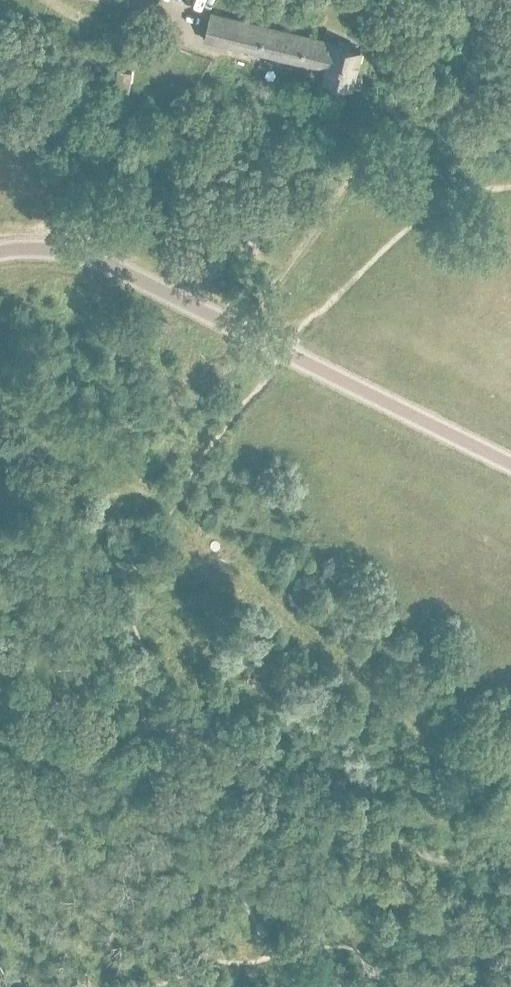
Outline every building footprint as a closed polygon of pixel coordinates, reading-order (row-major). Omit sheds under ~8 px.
[(305,22),(306,21),(307,13),(296,11),(294,19),(305,22)] [(352,86),(361,52),(212,14),(205,38),(326,69),(323,79),(352,86)]
